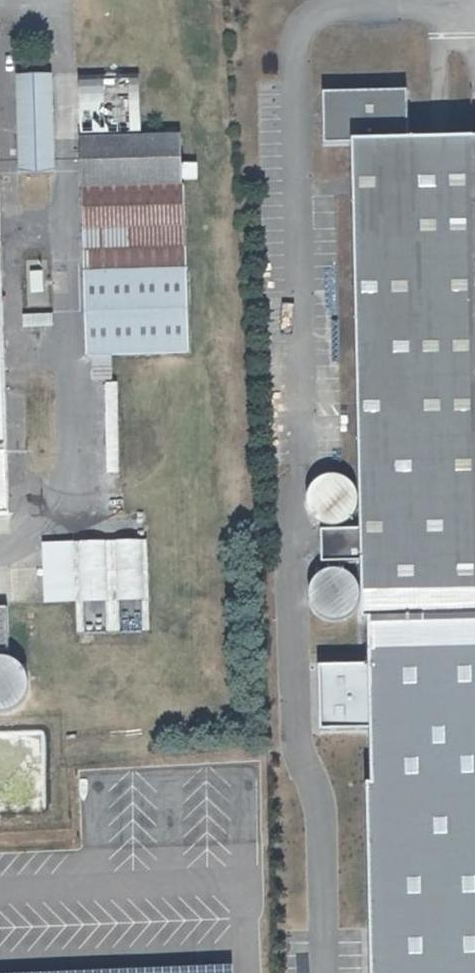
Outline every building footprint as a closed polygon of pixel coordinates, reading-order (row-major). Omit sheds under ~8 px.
[(138,73),(74,75),(76,132),(139,130),(138,73)] [(49,75),(18,75),(19,167),(51,166),(49,75)] [(364,143),(374,535),(330,536),(331,558),(375,557),(377,618),(474,615),(474,140),(414,142),(413,92),(328,95),(330,144),(364,143)] [(175,136),(73,139),(79,353),(187,349),(175,136)] [(8,510),(0,179),(0,510),(8,510)] [(22,326),(51,325),(51,313),(21,314),(22,326)] [(339,478),(336,478),(332,479),(329,479),(324,481),(319,486),(315,490),(313,494),(312,500),(312,506),(313,512),(315,516),(318,521),(321,523),(327,527),(330,528),(334,529),(337,529),(341,528),(343,528),(346,527),(349,525),(353,522),(356,520),(358,517),(360,514),(361,510),(362,507),(362,502),(361,499),(360,495),(359,492),(356,488),(354,485),(350,482),(346,480),(343,479),(339,478)] [(142,540),(40,542),(41,600),(75,600),(75,629),(143,628),(142,540)] [(342,572),(339,572),(335,572),(332,573),(327,575),(322,579),(318,583),(316,588),(315,593),(315,600),(316,606),(318,610),(321,614),(324,616),(330,620),(333,621),(337,622),(340,622),(344,622),(346,621),(349,620),(352,619),(356,616),(359,613),(361,610),(363,607),(364,604),(365,600),(365,595),(364,592),(363,588),(362,585),(359,581),(357,578),(353,575),(349,574),(346,573),(342,572)] [(0,606),(0,712),(14,710),(27,698),(27,681),(23,668),(4,655),(2,606),(0,606)] [(377,618),(377,666),(379,731),(384,972),(474,972),(474,615),(377,618)] [(379,731),(377,666),(324,667),(326,733),(379,731)]
